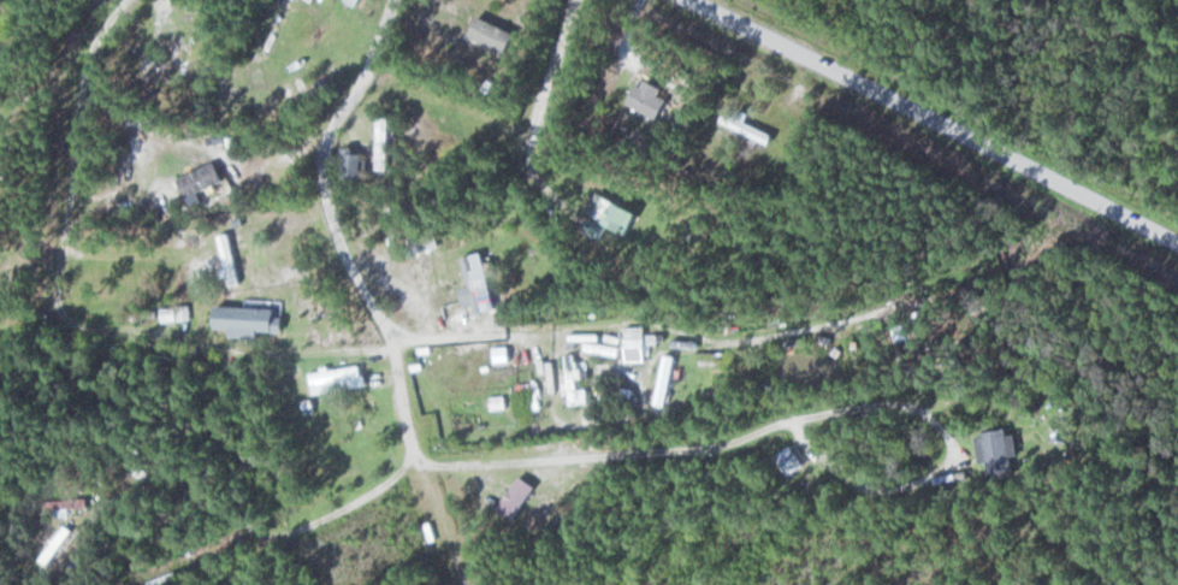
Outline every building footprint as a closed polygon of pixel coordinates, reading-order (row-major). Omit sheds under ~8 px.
[(197,68),(190,36),(167,41),(174,73),(197,68)] [(661,96),(665,89),(644,78),(630,104),(662,122),(673,103),(661,96)] [(723,122),(774,146),(778,136),(728,112),(723,122)] [(392,170),(392,118),(380,118),(380,170),(392,170)] [(346,179),(367,179),(367,149),(346,149),(346,179)] [(182,181),(191,200),(228,181),(219,162),(182,181)] [(601,192),(588,215),(594,217),(586,231),(604,240),(612,225),(631,235),(642,214),(601,192)] [(231,288),(245,285),(235,234),(221,236),(231,288)] [(469,287),(464,288),(470,317),(502,309),(490,252),(463,258),(469,287)] [(220,306),(219,330),(237,330),(236,335),(283,337),(284,308),(220,306)] [(164,321),(194,321),(194,308),(164,308),(164,321)] [(650,357),(650,327),(627,327),(627,357),(650,357)] [(669,408),(681,358),(667,354),(655,405),(669,408)] [(570,406),(585,406),(583,355),(569,356),(570,406)] [(315,394),(365,388),(362,367),(313,373),(315,394)] [(500,510),(516,521),(538,487),(522,476),(500,510)]
